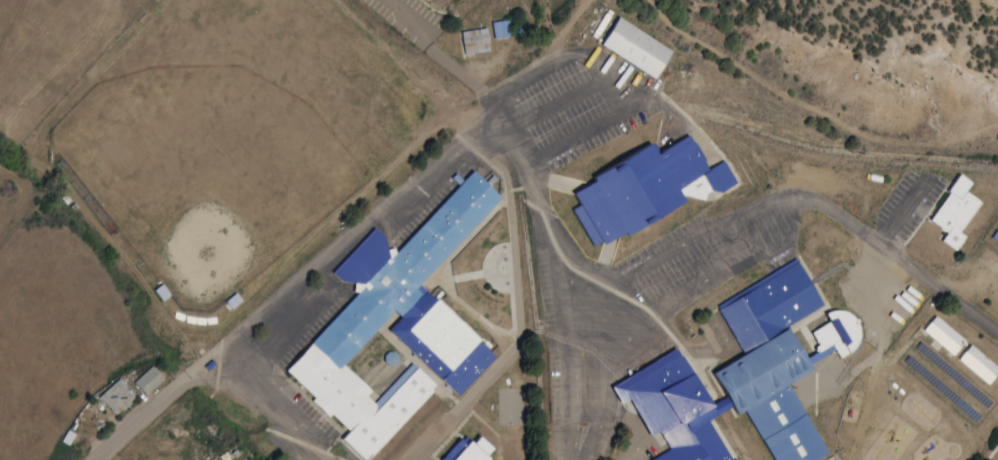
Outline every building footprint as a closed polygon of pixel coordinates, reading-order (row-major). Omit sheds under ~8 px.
[(599,44),(654,78),(671,50),(616,16),(599,44)] [(490,21),(493,38),(509,36),(507,19),(490,21)] [(460,30),(462,53),(487,52),(486,28),(460,30)] [(683,202),(676,187),(701,174),(711,194),(736,182),(725,160),(708,168),(690,133),(654,151),(650,143),(588,173),(592,180),(571,191),(578,204),(571,207),(591,247),(623,231),(623,232),(683,202)] [(500,196),(471,169),(395,250),(371,228),(332,270),(356,292),(282,371),(329,414),(329,413),(347,430),(339,438),(363,459),(365,459),(435,385),(411,362),(373,402),(365,395),(371,389),(343,364),(393,310),(400,316),(387,330),(457,396),(495,355),(419,283),(500,196)] [(980,200),(965,189),(970,181),(959,173),(927,219),(945,231),(939,240),(954,250),(964,235),(959,231),(980,200)] [(828,453),(787,382),(810,370),(811,363),(834,349),(839,357),(855,348),(858,326),(849,311),(831,309),(827,312),(825,322),(809,331),(815,341),(814,351),(805,357),(786,325),(823,305),(797,260),(739,294),(740,294),(716,307),(743,353),(711,371),(735,413),(743,408),(773,459),(815,459),(828,453)] [(152,289),(161,301),(169,294),(161,283),(152,289)] [(964,338),(933,316),(922,331),(953,353),(964,338)] [(997,370),(997,368),(969,343),(957,358),(987,383),(997,370)] [(728,407),(723,397),(708,404),(678,347),(609,383),(619,403),(628,398),(648,436),(658,430),(668,449),(648,459),(735,459),(712,416),(728,407)] [(132,382),(144,395),(163,378),(150,365),(132,382)] [(114,414),(134,396),(117,377),(97,396),(114,414)] [(475,432),(449,459),(485,459),(487,458),(485,455),(491,448),(475,432)]
